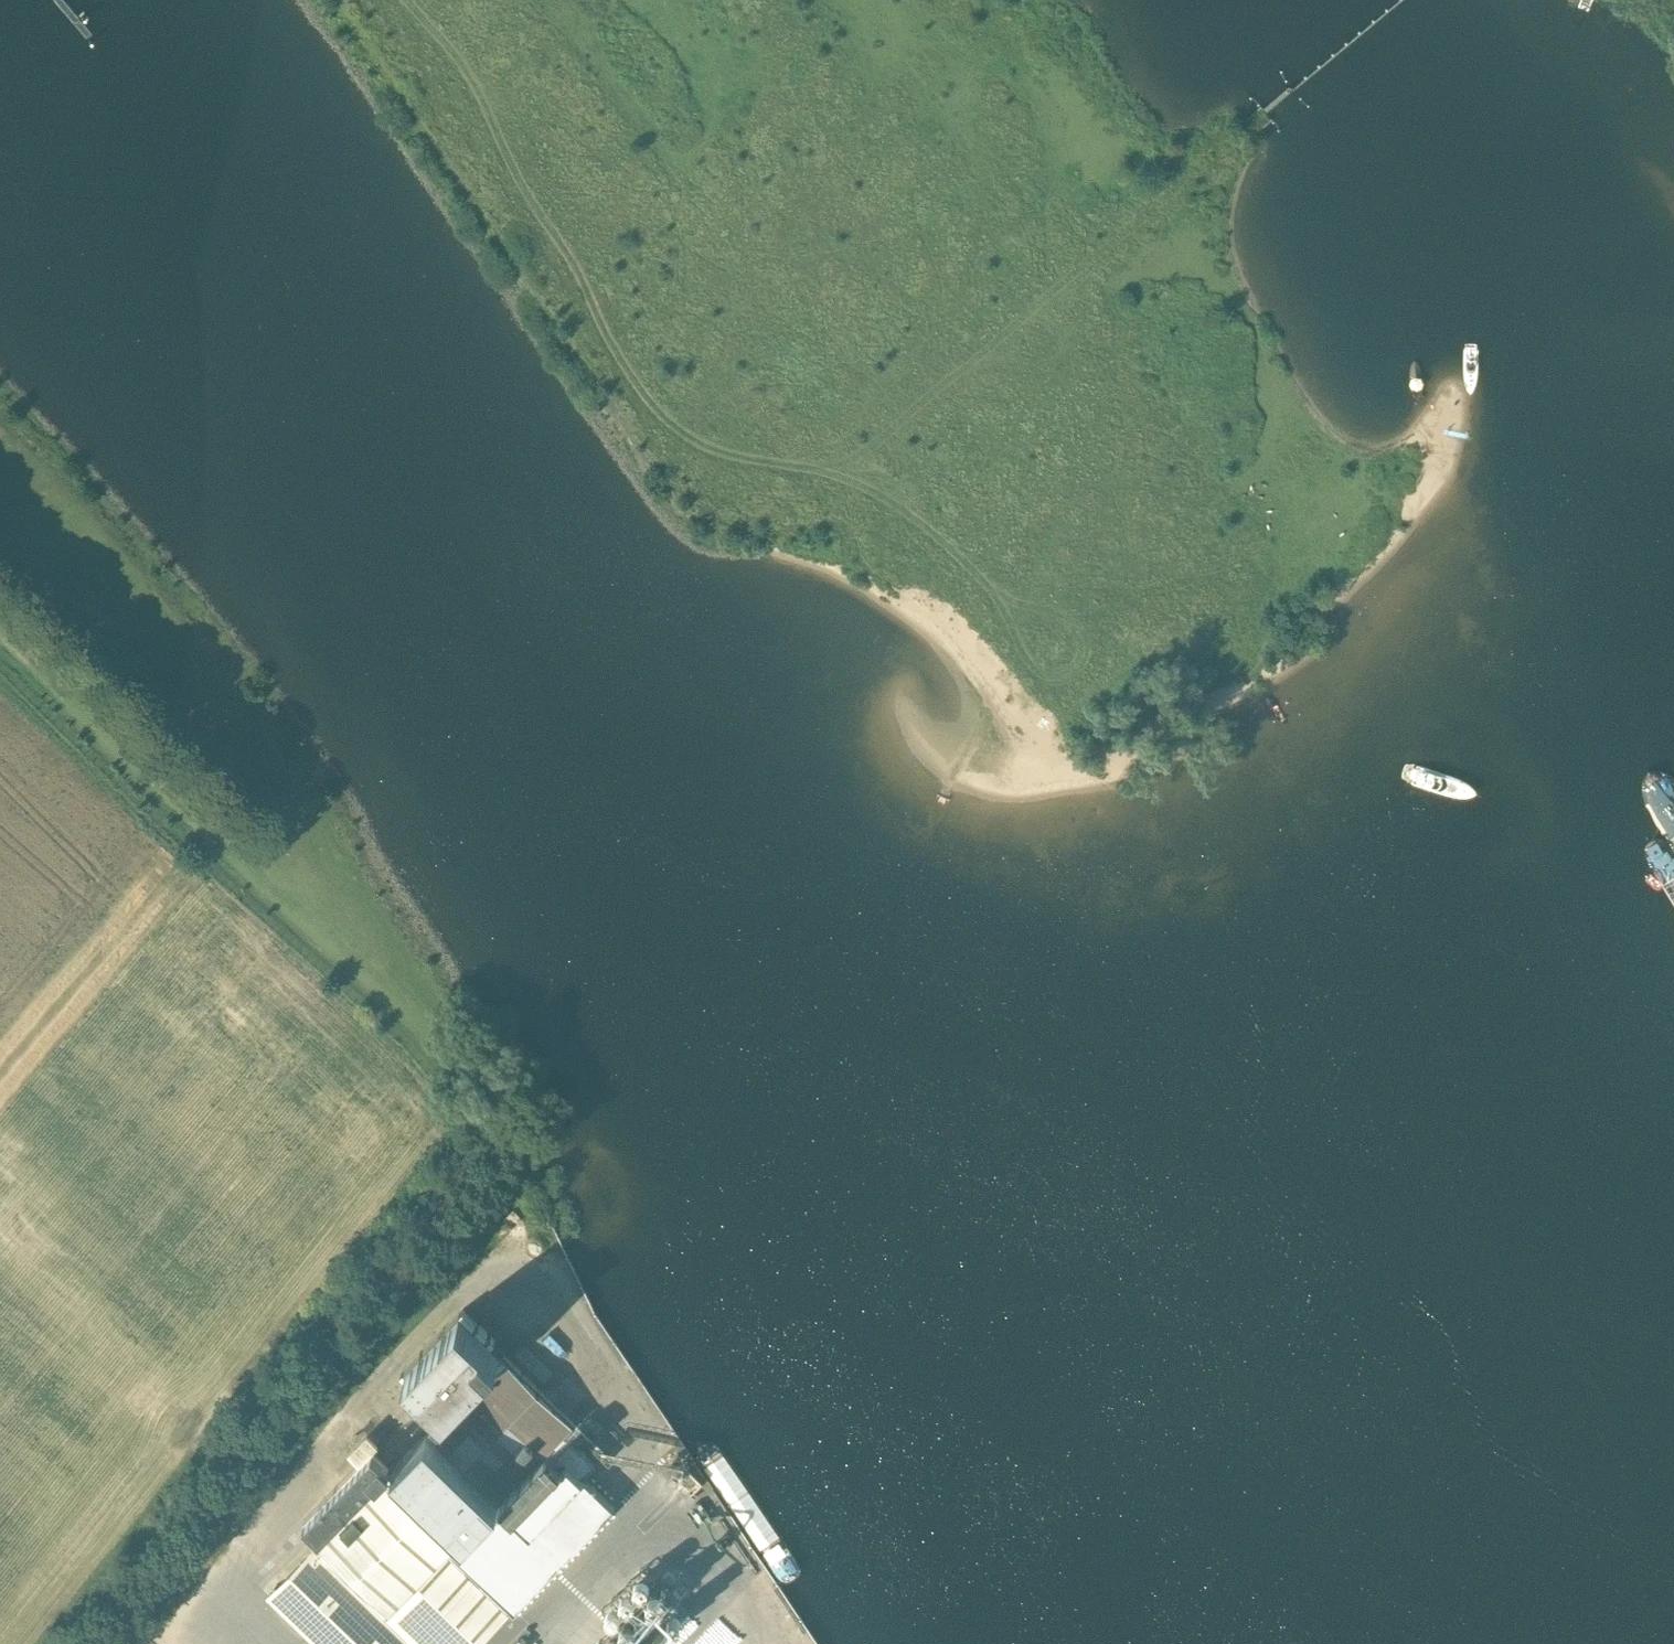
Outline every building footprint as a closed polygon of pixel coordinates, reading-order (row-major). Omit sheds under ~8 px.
[(449,1410),(392,1468),(374,1450),(306,1520),(324,1538),(319,1543),(321,1545),(315,1550),(269,1598),(317,1643),(480,1643),(514,1609),(609,1512),(547,1452),(575,1423),(462,1314),(408,1369),(449,1410)] [(655,1643),(687,1605),(686,1606),(708,1579),(689,1552),(675,1562),(672,1560),(626,1616),(599,1636),(592,1643),(655,1643)] [(797,1634),(776,1643),(802,1643),(797,1634)]
